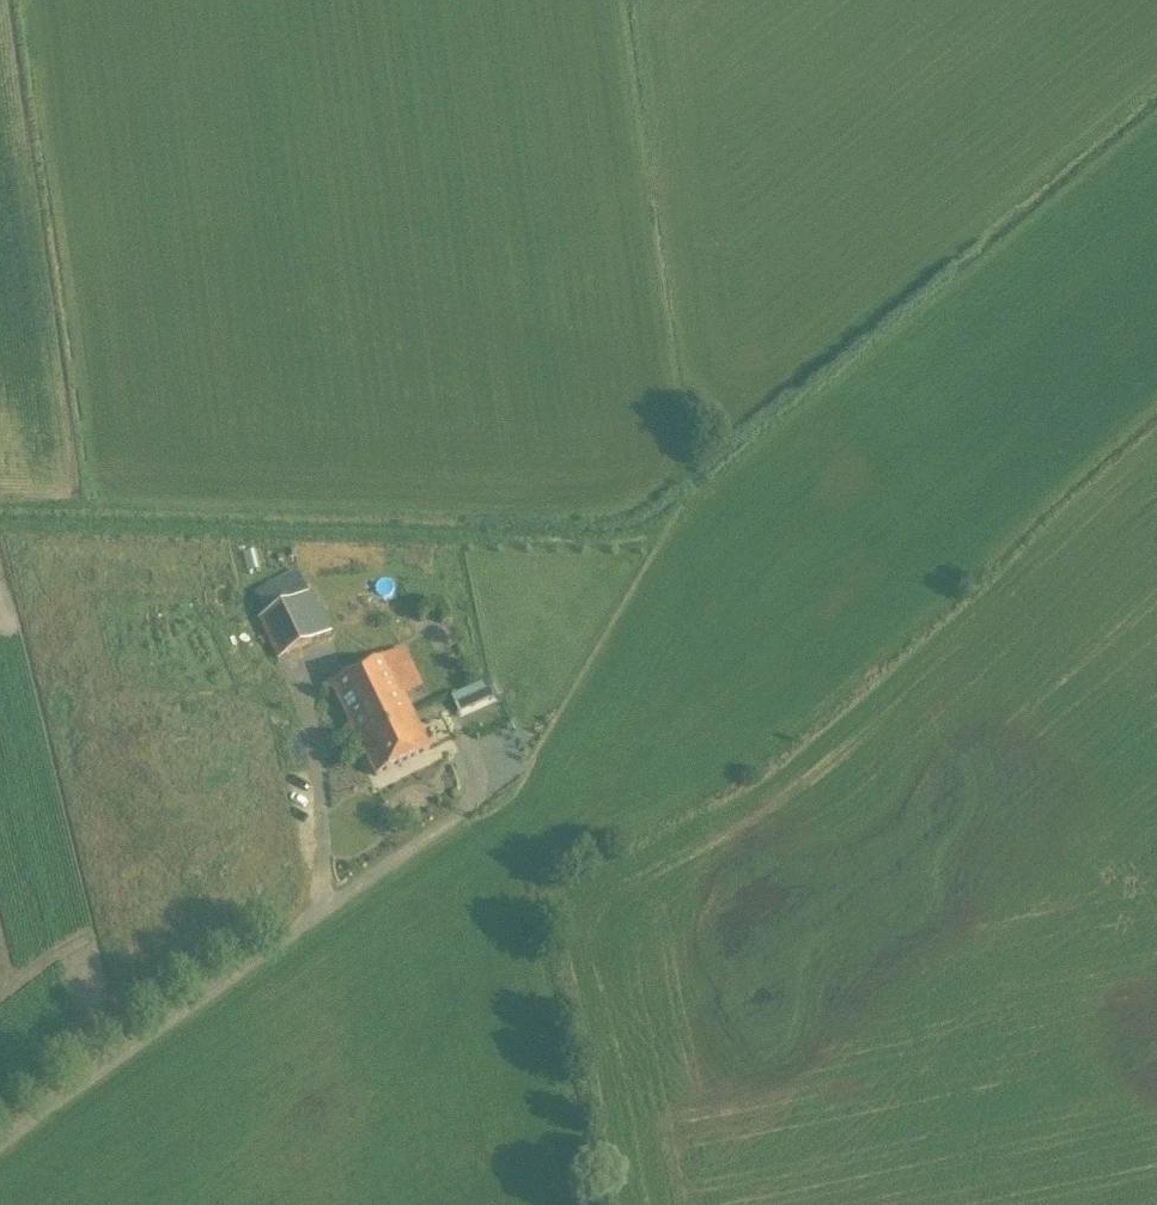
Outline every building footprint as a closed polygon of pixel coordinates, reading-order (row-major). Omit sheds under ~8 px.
[(312,594),(309,596),(297,572),(255,594),(266,616),(257,621),(277,661),(332,635),(312,594)] [(349,741),(355,739),(374,778),(430,751),(387,661),(331,687),(350,728),(344,731),(349,741)] [(452,694),(460,713),(491,700),(483,681),(452,694)]
